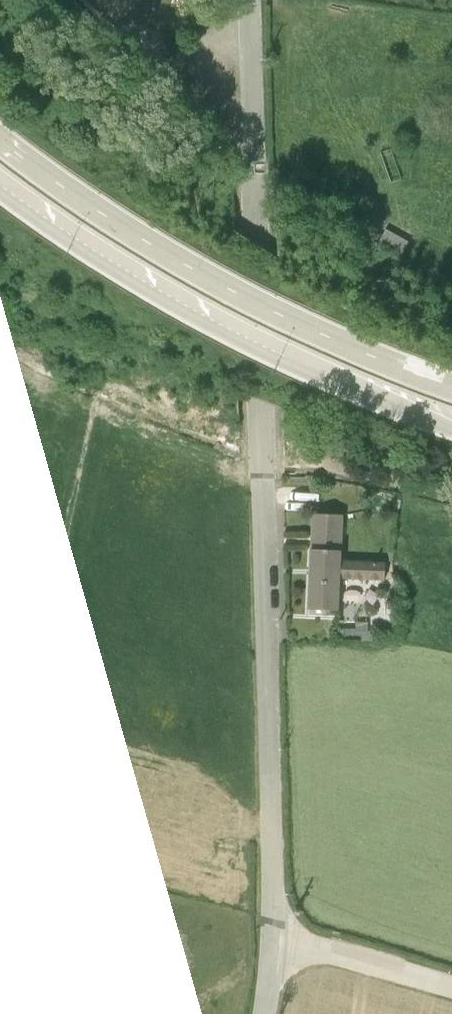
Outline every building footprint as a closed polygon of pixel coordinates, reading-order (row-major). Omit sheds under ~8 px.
[(396,244),(391,251),(403,260),(408,253),(396,244)] [(310,548),(307,608),(338,610),(340,577),(384,579),(386,561),(340,558),(341,550),(342,514),(311,513),(310,548)]
